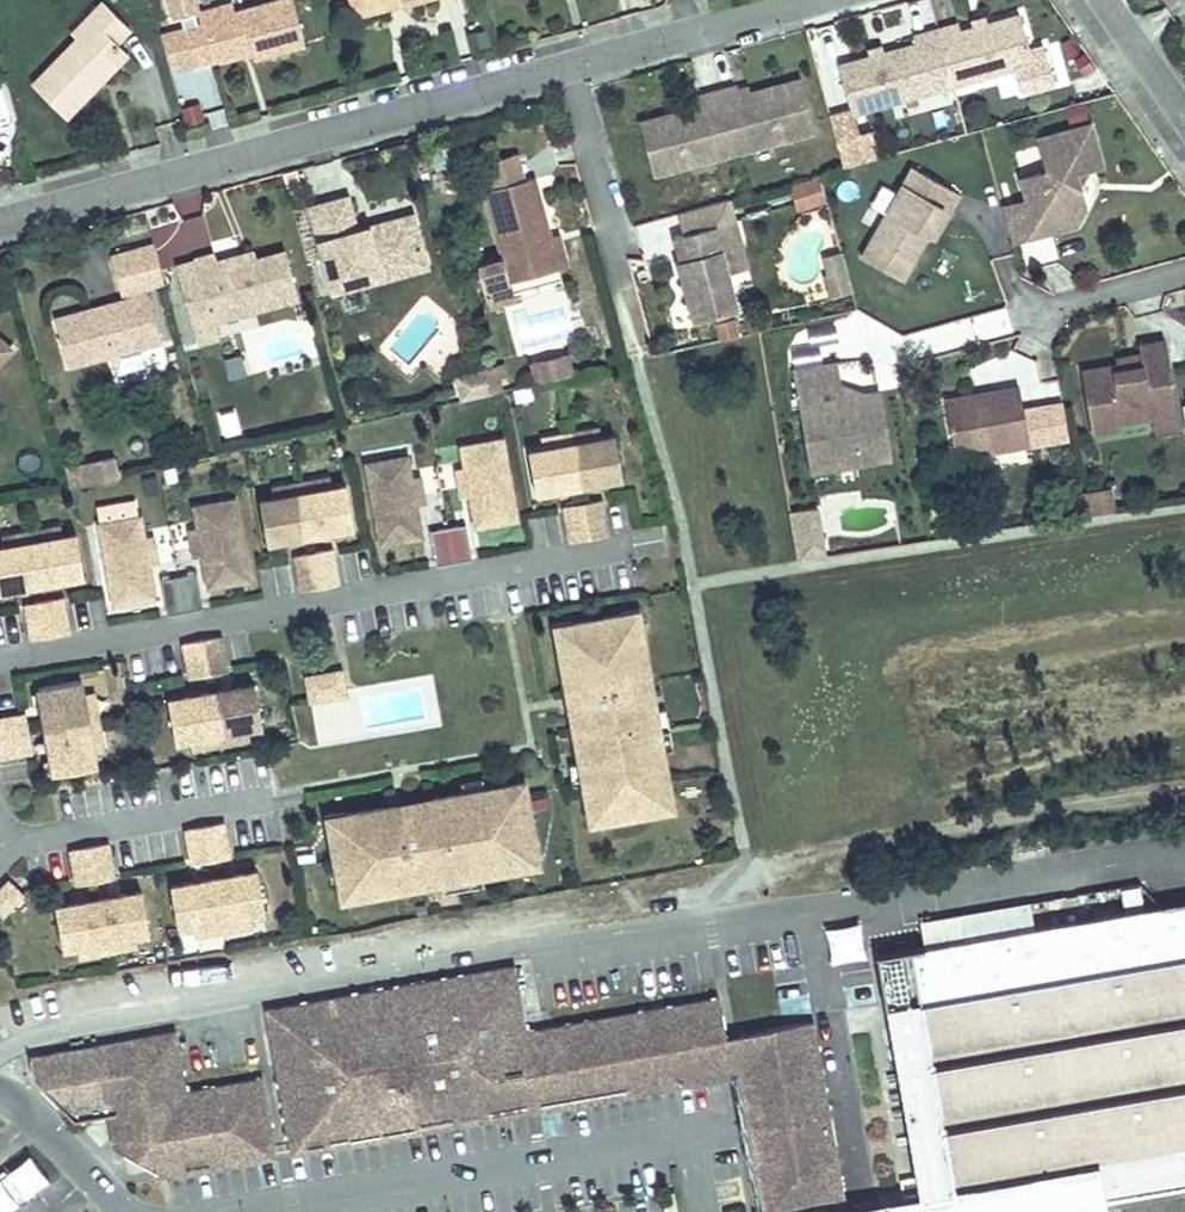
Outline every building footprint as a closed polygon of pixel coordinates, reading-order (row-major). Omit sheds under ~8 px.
[(36,77),(68,107),(123,47),(115,39),(132,21),(110,0),(97,0),(87,11),(92,17),(36,77)] [(184,16),(194,52),(211,47),(213,52),(250,41),(252,49),(306,34),(297,0),(228,0),(200,8),(201,11),(184,16)] [(200,8),(228,0),(198,0),(200,8)] [(907,40),(895,44),(838,59),(851,109),(934,87),(928,65),(947,60),(952,82),(1033,62),(1019,11),(986,19),(976,22),(961,26),(960,19),(919,30),(919,37),(907,40)] [(976,22),(986,19),(983,11),(973,14),(976,22)] [(893,35),(895,44),(907,40),(905,32),(893,35)] [(215,66),(178,71),(182,104),(218,99),(215,66)] [(718,83),(700,88),(703,96),(641,112),(655,163),(817,121),(803,70),(742,87),(740,77),(718,83)] [(1103,158),(1092,117),(1040,132),(1049,164),(1022,171),(1029,194),(1038,228),(1076,217),(1088,198),(1083,180),(1073,181),(1077,166),(1089,163),(1103,158)] [(915,159),(863,249),(904,273),(930,229),(946,200),(951,203),(961,186),(915,159)] [(1089,163),(1077,166),(1073,181),(1083,180),(1089,163)] [(550,224),(534,166),(485,179),(503,247),(478,254),(484,277),(510,270),(559,256),(550,224)] [(793,214),(821,214),(820,294),(841,294),(842,208),(821,208),(821,176),(793,176),(793,214)] [(359,220),(358,219),(349,187),(310,198),(334,279),(380,265),(377,254),(427,239),(416,204),(373,215),(377,225),(362,230),(359,220)] [(1029,194),(1004,201),(1013,235),(1038,228),(1029,194)] [(930,229),(935,232),(951,203),(946,200),(930,229)] [(736,213),(677,229),(683,253),(678,255),(693,311),(738,299),(734,282),(729,266),(723,241),(742,236),(736,213)] [(373,215),(358,219),(359,220),(362,230),(377,225),(373,215)] [(569,253),(560,221),(550,224),(559,256),(569,253)] [(723,241),(729,266),(749,260),(742,236),(723,241)] [(1035,266),(1056,263),(1053,236),(1032,239),(1035,266)] [(377,254),(380,265),(383,273),(433,258),(427,239),(377,254)] [(256,240),(241,245),(243,252),(259,248),(256,240)] [(243,252),(241,245),(218,250),(217,245),(195,250),(196,253),(177,258),(198,335),(216,330),(212,312),(299,289),(286,241),(259,248),(243,252)] [(564,273),(559,256),(510,270),(514,287),(564,273)] [(98,303),(96,294),(58,304),(70,348),(158,324),(144,276),(127,280),(129,285),(109,290),(111,299),(98,303)] [(109,290),(96,294),(98,303),(111,299),(109,290)] [(1115,353),(1077,359),(1088,423),(1114,418),(1113,412),(1147,406),(1173,402),(1161,331),(1135,336),(1136,343),(1138,356),(1116,360),(1115,353)] [(1136,343),(1114,347),(1115,353),(1116,360),(1138,356),(1136,343)] [(523,361),(527,378),(563,370),(559,353),(523,361)] [(839,355),(794,363),(802,409),(822,406),(831,461),(892,451),(880,382),(845,388),(839,355)] [(456,371),(458,377),(487,370),(485,364),(456,371)] [(458,377),(461,394),(491,387),(487,370),(458,377)] [(972,388),(946,393),(958,451),(1032,436),(1020,378),(1000,382),(1001,389),(973,395),(972,388)] [(972,388),(973,395),(1001,389),(1000,382),(972,388)] [(1147,406),(1149,420),(1175,416),(1173,402),(1147,406)] [(802,409),(812,465),(831,461),(822,406),(802,409)] [(220,412),(224,434),(240,431),(237,410),(220,412)] [(596,418),(567,424),(570,438),(599,433),(596,418)] [(567,424),(538,430),(541,444),(570,438),(567,424)] [(541,444),(527,447),(535,488),(578,480),(621,471),(613,430),(599,433),(570,438),(541,444)] [(465,462),(457,463),(460,481),(468,479),(470,490),(475,521),(516,513),(502,433),(461,440),(465,462)] [(406,450),(365,458),(380,538),(421,530),(415,500),(413,489),(421,488),(418,470),(410,472),(406,450)] [(83,459),(88,479),(120,472),(115,451),(83,459)] [(269,483),(272,498),(330,486),(327,471),(269,483)] [(1112,478),(1081,483),(1082,492),(1085,506),(1116,501),(1112,478)] [(468,479),(460,481),(462,492),(470,490),(468,479)] [(196,510),(188,512),(191,530),(199,528),(201,539),(206,569),(247,562),(234,482),(192,489),(196,510)] [(272,498),(258,500),(266,542),(353,525),(344,483),(330,486),(272,498)] [(421,488),(413,489),(415,500),(423,499),(421,488)] [(600,493),(564,500),(570,536),(607,529),(600,493)] [(137,499),(96,506),(111,586),(152,579),(146,549),(144,538),(153,537),(149,518),(141,520),(137,499)] [(795,561),(827,559),(823,506),(791,508),(795,561)] [(447,521),(429,525),(435,560),(454,557),(472,553),(466,518),(447,521)] [(524,520),(492,527),(496,546),(528,540),(524,520)] [(60,522),(2,533),(4,547),(63,536),(60,522)] [(199,528),(191,530),(193,540),(201,539),(199,528)] [(0,548),(0,591),(84,576),(76,534),(63,536),(4,547),(0,548)] [(153,537),(144,538),(146,549),(154,548),(153,537)] [(330,542),(294,550),(301,585),(337,578),(330,542)] [(196,567),(160,574),(166,609),(203,603),(196,567)] [(25,598),(31,633),(68,627),(62,591),(25,598)] [(640,605),(624,608),(627,625),(644,622),(640,605)] [(577,635),(560,639),(571,692),(584,690),(591,724),(579,726),(585,759),(591,758),(595,777),(589,778),(597,819),(666,805),(661,779),(675,776),(669,744),(663,745),(655,706),(661,705),(644,622),(627,625),(624,608),(573,619),(577,635)] [(573,619),(557,622),(560,639),(577,635),(573,619)] [(218,630),(183,637),(188,672),(225,666),(218,630)] [(340,667),(305,673),(309,697),(344,691),(340,667)] [(96,760),(80,674),(38,681),(54,768),(96,760)] [(245,725),(259,722),(253,679),(166,693),(172,736),(186,734),(245,725)] [(584,690),(571,692),(579,726),(591,724),(584,690)] [(661,705),(655,706),(663,745),(669,744),(679,741),(671,703),(661,705)] [(25,709),(0,714),(0,752),(32,746),(25,709)] [(245,725),(186,734),(188,748),(247,739),(245,725)] [(585,759),(575,761),(579,780),(589,778),(595,777),(591,758),(585,759)] [(481,775),(462,778),(463,788),(464,794),(484,791),(482,784),(481,775)] [(675,776),(661,779),(666,805),(680,802),(675,776)] [(345,825),(329,828),(337,879),(354,876),(357,892),(440,878),(439,872),(478,866),(479,871),(512,866),(509,852),(536,847),(524,778),(482,784),(484,791),(464,794),(463,788),(430,794),(433,806),(398,812),(396,800),(342,809),(345,825)] [(430,794),(396,800),(398,812),(433,806),(430,794)] [(342,809),(326,812),(329,828),(345,825),(342,809)] [(220,816),(184,823),(190,858),(227,852),(220,816)] [(106,838),(71,844),(76,880),(113,874),(106,838)] [(536,847),(509,852),(512,866),(538,861),(536,847)] [(256,865),(169,880),(177,922),(191,920),(203,918),(220,915),(239,911),(249,909),(263,907),(256,865)] [(478,866),(439,872),(440,878),(442,889),(481,882),(479,871),(478,866)] [(849,925),(896,1211),(1028,1211),(1184,1184),(1184,875),(1184,870),(849,925)] [(21,888),(7,875),(0,883),(0,905),(2,907),(21,888)] [(354,876),(337,879),(340,895),(357,892),(354,876)] [(140,885),(53,901),(61,943),(75,940),(86,938),(104,936),(123,932),(133,930),(147,927),(140,885)] [(203,918),(191,920),(193,934),(252,924),(249,909),(239,911),(220,915),(203,918)] [(75,940),(77,955),(136,944),(133,930),(123,932),(104,936),(86,938),(75,940)] [(513,962),(264,1005),(288,1141),(730,1066),(724,1033),(717,993),(524,1027),(513,962)] [(739,1031),(744,1064),(770,1211),(793,1211),(843,1204),(812,1018),(739,1031)] [(185,1086),(175,1027),(102,1040),(29,1052),(32,1072),(66,1108),(112,1099),(119,1140),(161,1133),(167,1165),(274,1144),(261,1073),(185,1086)] [(731,1032),(724,1033),(730,1066),(736,1065),(744,1064),(739,1031),(731,1032)] [(167,1165),(161,1133),(119,1140),(121,1148),(155,1167),(167,1165)] [(0,1178),(0,1211),(11,1211),(47,1183),(26,1157),(0,1178)]
